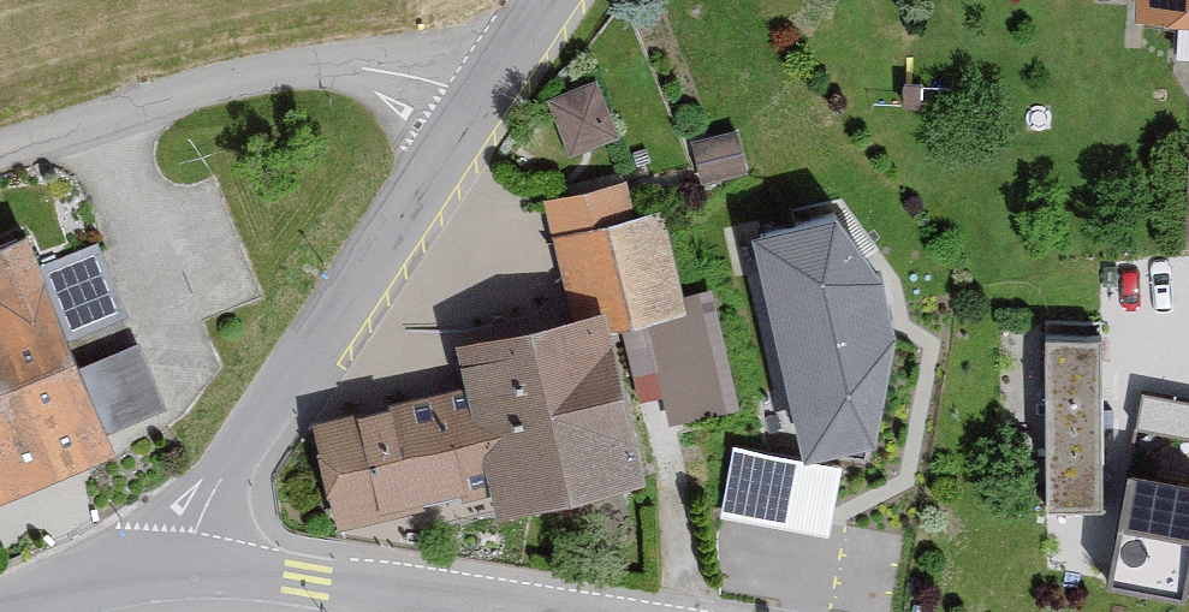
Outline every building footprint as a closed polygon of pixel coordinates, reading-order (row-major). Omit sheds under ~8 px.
[(1136,18),(1188,21),(1188,0),(1137,0),(1136,18)] [(598,82),(544,100),(563,156),(617,137),(598,82)] [(726,136),(687,144),(697,190),(736,181),(726,136)] [(571,281),(577,307),(455,336),(466,380),(311,417),(336,522),(492,485),(498,509),(651,473),(635,407),(657,402),(662,423),(733,406),(704,285),(680,291),(660,206),(628,214),(619,177),(539,196),(560,284),(571,281)] [(753,209),(803,440),(877,420),(895,313),(881,254),(835,190),(753,209)] [(22,222),(0,231),(0,490),(115,443),(22,222)] [(98,252),(58,258),(66,311),(106,304),(98,252)] [(1100,510),(1102,336),(1047,335),(1045,510),(1100,510)] [(1131,382),(1123,569),(1188,571),(1188,384),(1131,382)] [(844,457),(733,436),(719,511),(830,532),(844,457)]
